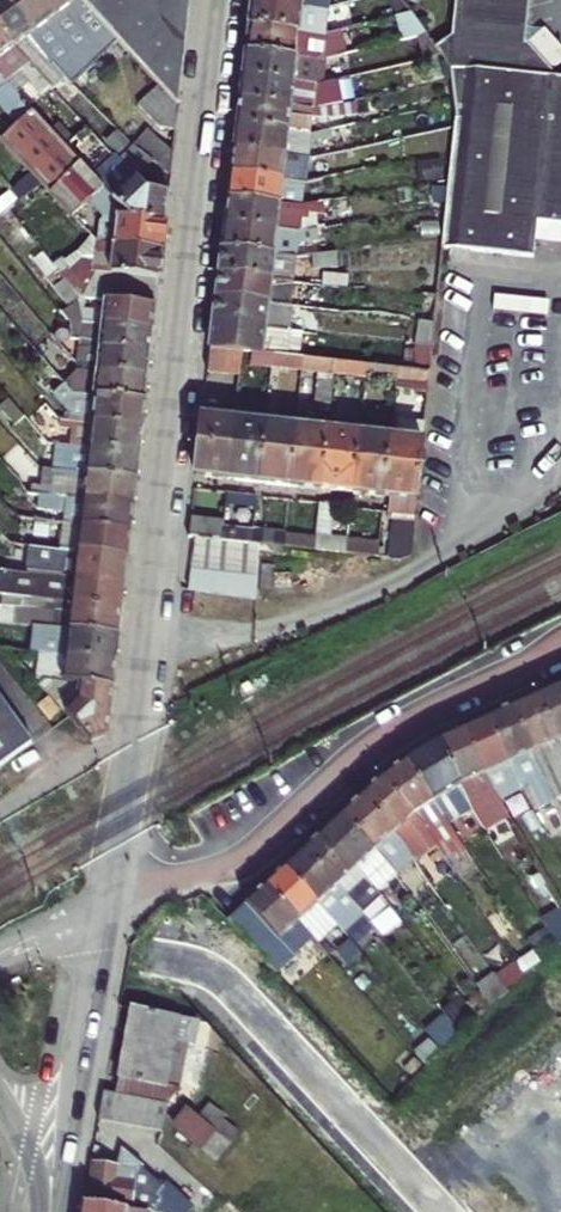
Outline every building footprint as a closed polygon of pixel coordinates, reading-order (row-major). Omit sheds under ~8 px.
[(16,48),(53,89),(66,77),(35,42),(3,0),(0,0),(0,27),(16,48)] [(35,42),(66,77),(73,83),(108,53),(113,57),(125,46),(83,0),(3,0),(35,42)] [(125,46),(162,86),(180,106),(192,0),(83,0),(125,46)] [(251,2),(316,9),(319,8),(320,0),(251,0),(251,2)] [(560,226),(560,58),(549,42),(529,40),(533,0),(450,0),(447,29),(430,41),(441,56),(450,68),(452,81),(454,98),(457,116),(456,124),(453,152),(450,175),(448,201),(446,216),(560,226)] [(316,9),(251,2),(249,25),(318,34),(319,8),(316,9)] [(408,12),(392,16),(399,40),(424,33),(408,12)] [(318,34),(249,25),(245,52),(312,60),(318,60),(342,54),(336,30),(322,34),(318,34)] [(7,84),(24,71),(45,96),(53,89),(16,48),(0,27),(0,76),(7,84)] [(312,60),(245,52),(242,78),(316,87),(317,74),(335,69),(338,81),(351,78),(346,53),(342,54),(318,60),(312,60)] [(18,126),(32,113),(7,84),(0,76),(0,105),(18,126)] [(242,78),(240,102),(313,110),(316,87),(242,78)] [(177,132),(180,106),(162,86),(139,107),(161,131),(177,132)] [(240,102),(237,127),(310,135),(312,119),(337,116),(337,109),(313,110),(240,102)] [(48,115),(39,121),(64,149),(72,142),(48,115)] [(36,118),(5,147),(43,189),(49,195),(80,167),(79,167),(64,149),(39,121),(36,118)] [(456,124),(445,127),(442,153),(453,152),(456,124)] [(310,135),(237,127),(234,150),(307,158),(309,143),(351,137),(349,125),(310,135)] [(149,130),(133,145),(134,146),(139,151),(172,175),(174,154),(149,130)] [(166,225),(172,175),(139,151),(134,146),(119,162),(123,168),(108,182),(103,177),(96,184),(132,220),(166,225)] [(234,150),(231,174),(305,182),(307,158),(234,150)] [(89,161),(80,167),(96,184),(103,177),(89,161)] [(166,225),(132,220),(96,184),(80,167),(49,195),(98,245),(163,252),(166,225)] [(305,182),(231,174),(228,200),(281,206),(282,190),(304,192),(305,182)] [(281,206),(228,200),(225,225),(278,230),(280,214),(301,216),(302,208),(281,206)] [(1,233),(17,222),(10,212),(0,219),(0,231),(1,233)] [(225,225),(223,248),(296,256),(298,242),(321,238),(319,228),(300,232),(278,230),(225,225)] [(84,282),(88,286),(96,274),(159,281),(163,252),(98,245),(95,268),(90,267),(88,275),(84,282)] [(296,256),(223,248),(220,274),(293,281),(296,256)] [(432,259),(428,293),(438,294),(441,260),(432,259)] [(66,280),(58,270),(48,279),(72,307),(81,298),(88,286),(84,282),(75,272),(66,280)] [(83,317),(83,324),(153,332),(159,281),(96,274),(88,286),(81,298),(84,299),(105,302),(102,319),(83,317)] [(293,281),(220,274),(217,298),(291,305),(292,291),(300,292),(302,296),(342,299),(343,285),(293,281)] [(435,319),(438,294),(428,293),(423,293),(421,318),(435,319)] [(217,298),(214,319),(220,323),(287,330),(291,305),(217,298)] [(341,310),(314,307),(313,319),(340,323),(341,310)] [(432,344),(435,319),(421,318),(418,342),(432,344)] [(209,360),(241,364),(243,350),(255,352),(264,353),(266,336),(286,338),(287,330),(220,323),(214,319),(209,360)] [(77,346),(80,346),(151,354),(153,332),(83,324),(70,322),(68,338),(77,339),(77,346)] [(63,367),(77,371),(78,363),(54,334),(43,343),(63,367)] [(430,369),(432,344),(418,342),(415,368),(430,369)] [(78,363),(77,371),(148,378),(151,354),(80,346),(78,363)] [(255,352),(250,384),(269,386),(271,367),(272,353),(264,353),(255,352)] [(304,357),(272,353),(271,367),(303,370),(304,357)] [(304,357),(303,370),(320,372),(314,411),(330,413),(334,373),(335,360),(304,357)] [(238,388),(241,364),(209,360),(207,384),(238,388)] [(367,363),(335,360),(334,373),(365,378),(367,363)] [(367,363),(365,378),(397,381),(398,366),(367,363)] [(415,368),(398,366),(397,381),(396,387),(428,391),(430,369),(415,368)] [(75,385),(66,384),(75,394),(145,402),(148,378),(77,371),(75,385)] [(78,404),(76,420),(142,428),(145,402),(75,394),(66,384),(61,378),(55,394),(78,404)] [(48,444),(22,412),(12,420),(38,452),(48,444)] [(203,417),(200,445),(231,449),(234,420),(203,417)] [(73,420),(70,446),(73,446),(139,453),(142,428),(76,420),(73,420)] [(234,420),(231,449),(262,452),(265,424),(234,420)] [(390,437),(387,466),(419,470),(424,424),(401,421),(400,438),(390,437)] [(265,424),(262,452),(293,456),(296,427),(265,424)] [(296,427),(293,456),(325,459),(328,430),(296,427)] [(359,434),(328,430),(325,459),(355,463),(359,434)] [(390,437),(359,434),(355,463),(387,466),(390,437)] [(196,475),(228,478),(231,449),(200,445),(196,475)] [(139,453),(73,446),(70,472),(136,480),(139,453)] [(231,449),(228,478),(259,482),(262,452),(231,449)] [(259,482),(290,485),(293,456),(262,452),(259,482)] [(325,459),(293,456),(290,485),(322,489),(325,459)] [(325,459),(322,489),(352,492),(355,463),(325,459)] [(355,463),(352,492),(383,496),(387,466),(355,463)] [(387,466),(383,496),(391,497),(389,518),(403,519),(414,521),(419,470),(387,466)] [(35,494),(41,495),(133,507),(136,480),(70,472),(69,481),(37,477),(35,494)] [(65,513),(64,524),(130,532),(133,507),(41,495),(40,510),(65,513)] [(220,540),(252,543),(254,529),(257,501),(225,498),(224,513),(223,521),(220,540)] [(318,524),(317,536),(315,550),(345,554),(346,539),(329,537),(331,511),(320,509),(318,524)] [(223,521),(191,517),(189,537),(197,538),(220,540),(223,521)] [(411,547),(414,521),(403,519),(400,545),(411,547)] [(303,522),(301,534),(317,536),(318,524),(303,522)] [(64,524),(61,551),(127,558),(130,532),(64,524)] [(263,544),(283,547),(285,532),(254,529),(252,543),(263,544)] [(283,547),(315,550),(317,536),(301,534),(285,532),(283,547)] [(252,543),(220,540),(197,538),(192,568),(259,575),(263,544),(252,543)] [(345,554),(376,558),(378,543),(346,539),(345,554)] [(400,545),(378,543),(376,558),(398,560),(410,554),(411,547),(400,545)] [(26,547),(24,574),(124,585),(127,558),(61,551),(26,547)] [(259,575),(192,568),(189,591),(256,599),(259,575)] [(121,610),(124,585),(24,574),(0,572),(0,597),(121,610)] [(52,629),(118,636),(121,610),(0,597),(0,606),(54,613),(52,629)] [(54,643),(52,656),(115,663),(118,636),(52,629),(21,626),(20,639),(54,643)] [(50,668),(49,681),(112,688),(115,663),(52,656),(44,655),(44,667),(50,668)] [(560,685),(535,696),(560,751),(560,688),(560,685)] [(535,696),(512,707),(540,768),(555,761),(559,770),(560,769),(560,751),(535,696)] [(28,740),(0,702),(0,761),(28,740)] [(512,707),(489,718),(516,779),(540,768),(512,707)] [(489,718),(464,729),(492,790),(516,779),(489,718)] [(440,740),(467,802),(492,790),(464,729),(440,740)] [(467,802),(440,740),(407,760),(443,817),(467,802)] [(407,760),(379,780),(424,829),(443,817),(407,760)] [(424,829),(379,780),(361,796),(405,846),(424,829)] [(541,823),(521,786),(504,796),(525,832),(541,823)] [(405,846),(361,796),(341,815),(385,864),(391,872),(396,868),(409,883),(420,874),(409,859),(410,853),(405,846)] [(385,864),(341,815),(322,832),(356,869),(368,858),(378,869),(385,864)] [(322,832),(303,850),(337,887),(348,876),(359,888),(366,880),(356,869),(322,832)] [(442,857),(431,840),(420,846),(431,864),(442,857)] [(337,887),(303,850),(284,868),(328,916),(347,898),(337,887)] [(328,916),(284,868),(265,886),(309,934),(328,916)] [(265,886),(245,904),(280,943),(288,952),(309,934),(265,886)] [(245,904),(227,921),(264,960),(280,943),(245,904)] [(358,912),(356,909),(341,921),(352,934),(358,928),(361,932),(369,925),(358,912)] [(332,961),(317,942),(301,957),(316,975),(332,961)] [(264,960),(275,972),(292,957),(288,952),(280,943),(264,960)] [(178,1018),(132,1008),(115,1094),(164,1107),(178,1090),(163,1086),(178,1018)] [(160,1133),(164,1107),(115,1094),(103,1091),(98,1118),(160,1133)] [(230,1138),(186,1109),(171,1132),(215,1161),(230,1138)] [(147,1211),(148,1211),(190,1211),(192,1210),(166,1185),(164,1187),(123,1147),(117,1165),(94,1162),(89,1201),(137,1207),(137,1210),(147,1211)] [(82,1211),(147,1211),(137,1210),(83,1203),(82,1211)]
